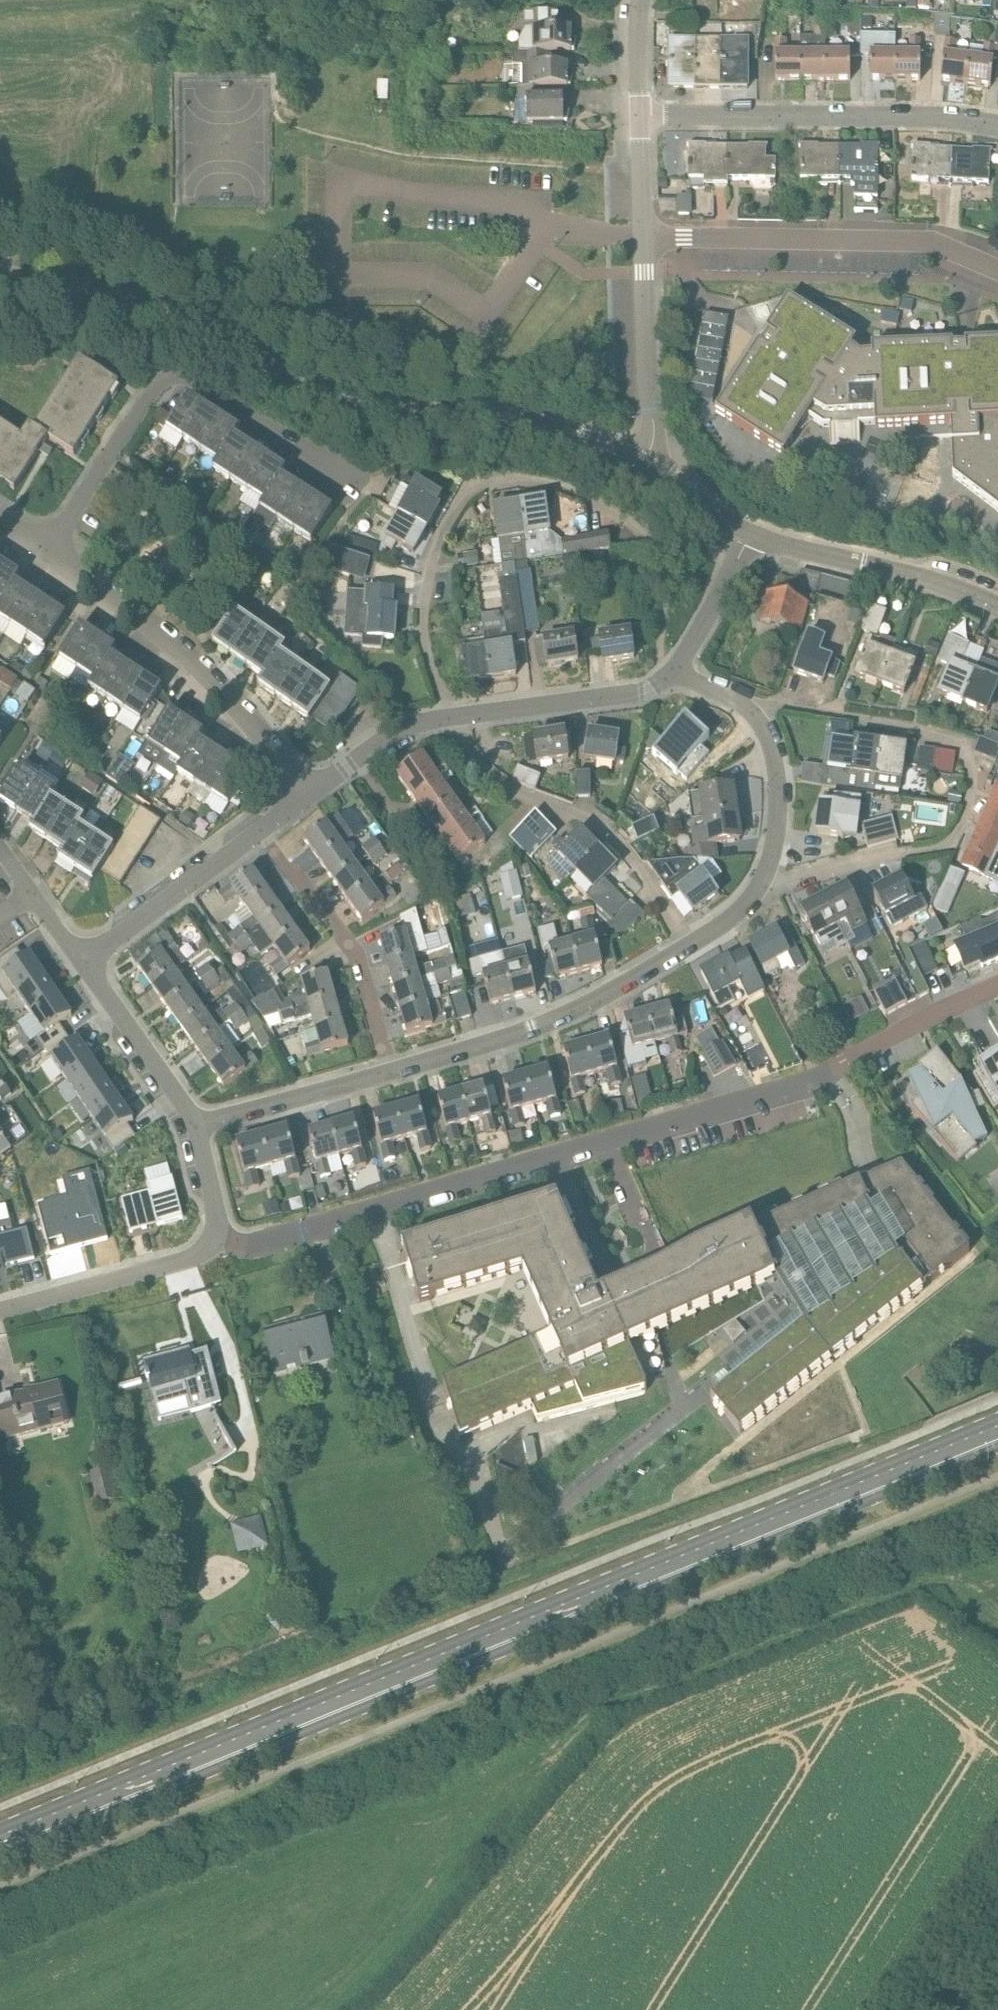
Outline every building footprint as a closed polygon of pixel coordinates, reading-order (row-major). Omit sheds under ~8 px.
[(906,8),(917,8),(917,0),(907,0),(906,8)] [(930,0),(918,0),(918,8),(930,9),(930,0)] [(438,24),(441,25),(442,11),(428,10),(427,24),(438,24)] [(950,31),(951,17),(951,14),(934,12),(933,26),(932,33),(950,35),(950,31)] [(571,27),(557,28),(557,14),(525,14),(525,28),(519,40),(518,50),(555,51),(571,51),(571,50),(574,50),(577,37),(571,36),(571,27)] [(861,14),(861,28),(861,34),(872,34),(872,28),(872,14),(861,14)] [(825,37),(825,23),(814,23),(814,36),(825,37)] [(825,23),(825,37),(837,37),(837,23),(825,23)] [(801,53),(801,80),(825,80),(825,53),(825,37),(814,36),(801,36),(801,53)] [(801,80),(801,53),(786,53),(786,38),(776,38),(776,80),(801,80)] [(895,80),(895,53),(881,53),(881,38),(871,39),(870,80),(895,80)] [(695,88),(695,39),(669,39),(669,88),(670,88),(695,88)] [(722,88),(722,39),(695,39),(695,88),(722,88)] [(722,39),(722,88),(747,88),(748,88),(748,39),(722,39)] [(895,53),(895,80),(921,80),(921,39),(910,39),(910,53),(895,53)] [(966,84),(969,57),(954,55),(956,40),(946,39),(941,81),(966,84)] [(991,86),(995,45),(985,44),(984,47),(970,46),(969,57),(966,84),(991,86)] [(518,50),(513,50),(513,65),(519,65),(519,87),(522,87),(527,87),(551,87),(567,87),(567,86),(571,86),(573,73),(567,72),(567,63),(555,64),(555,51),(535,51),(518,50)] [(436,65),(450,66),(451,54),(436,53),(436,65)] [(825,53),(825,80),(850,80),(850,53),(825,53)] [(516,100),(516,120),(519,123),(527,123),(532,123),(563,123),(564,123),(564,122),(567,122),(570,109),(564,108),(564,99),(551,100),(551,87),(527,87),(522,87),(519,87),(519,100),(516,100)] [(706,146),(706,145),(687,145),(687,146),(689,146),(689,168),(689,187),(704,187),(704,185),(727,185),(727,178),(728,146),(706,146)] [(776,158),(766,158),(766,146),(767,146),(767,145),(749,145),(749,146),(728,146),(727,178),(775,179),(776,158)] [(839,179),(839,147),(818,146),(818,145),(799,145),(799,146),(801,146),(801,179),(839,179)] [(839,147),(839,179),(850,179),(850,184),(855,184),(855,192),(855,198),(855,212),(878,212),(877,198),(877,194),(877,192),(878,179),(878,147),(879,147),(879,145),(861,145),(861,147),(839,147)] [(950,180),(952,149),(930,148),(930,147),(912,146),(912,147),(914,147),(912,179),(950,180)] [(950,180),(989,182),(990,151),(992,151),(992,149),(974,148),(973,150),(952,149),(950,180)] [(658,189),(667,189),(667,179),(658,178),(658,189)] [(679,214),(690,214),(689,196),(679,197),(679,214)] [(902,296),(899,307),(911,310),(914,298),(902,296)] [(856,341),(788,297),(766,332),(769,334),(761,344),(759,343),(716,411),(784,454),(802,425),(801,424),(807,416),(823,426),(830,426),(831,443),(860,442),(859,425),(875,424),(875,427),(951,424),(953,476),(997,511),(997,341),(965,342),(965,345),(952,345),(952,343),(872,346),(872,353),(861,355),(852,348),(856,341)] [(895,322),(897,312),(882,309),(880,319),(895,322)] [(715,402),(732,316),(707,311),(691,397),(715,402)] [(102,412),(104,409),(111,399),(109,397),(115,388),(117,390),(119,387),(79,360),(34,428),(48,438),(74,455),(81,443),(79,442),(85,433),(87,434),(96,421),(95,420),(101,411),(102,412)] [(183,439),(204,407),(187,395),(166,427),(183,439)] [(201,450),(221,418),(204,407),(183,439),(201,450)] [(171,416),(161,410),(160,410),(153,420),(154,421),(164,427),(171,416)] [(213,468),(239,429),(221,418),(201,450),(216,460),(212,467),(213,468)] [(21,437),(0,423),(0,480),(15,490),(37,456),(37,455),(48,438),(34,428),(33,428),(29,425),(21,437)] [(230,479),(251,447),(235,436),(239,430),(239,429),(213,468),(230,479)] [(247,490),(268,458),(251,447),(230,479),(247,490)] [(260,508),(285,469),(268,458),(247,490),(263,501),(259,507),(260,508)] [(277,519),(298,487),(282,477),(286,470),(285,469),(260,508),(277,519)] [(387,487),(378,502),(389,508),(400,514),(399,515),(426,530),(439,507),(425,498),(430,489),(418,482),(412,491),(402,485),(392,479),(387,487)] [(294,530),(315,498),(298,487),(277,519),(294,530)] [(294,530),(312,542),(333,510),(315,498),(294,530)] [(552,546),(550,531),(545,500),(519,504),(524,535),(526,549),(527,561),(544,559),(542,547),(552,546)] [(498,539),(492,539),(494,561),(495,565),(501,564),(501,565),(514,563),(527,561),(526,549),(524,535),(519,504),(494,508),(498,539)] [(414,552),(426,530),(399,515),(387,537),(388,537),(384,545),(392,550),(397,542),(414,552)] [(348,535),(343,548),(358,553),(362,540),(348,535)] [(588,537),(562,540),(563,554),(564,556),(590,552),(588,537)] [(332,549),(325,570),(352,578),(358,557),(332,549)] [(464,553),(458,554),(459,567),(465,566),(479,565),(478,552),(464,553)] [(606,570),(605,553),(588,554),(589,572),(606,570)] [(574,570),(572,556),(563,557),(564,572),(574,570)] [(525,643),(525,632),(515,572),(514,563),(501,565),(500,565),(501,573),(498,574),(503,611),(481,614),(484,637),(486,648),(491,678),(516,675),(512,645),(525,643)] [(19,575),(2,564),(0,568),(0,605),(19,575)] [(816,594),(821,574),(802,570),(797,589),(816,594)] [(528,571),(515,572),(516,577),(525,632),(539,631),(530,571),(528,571)] [(816,594),(828,597),(833,577),(821,574),(816,594)] [(32,593),(16,583),(20,576),(19,575),(0,605),(0,618),(11,625),(32,593)] [(636,576),(637,589),(648,588),(647,576),(636,576)] [(828,597),(840,599),(845,580),(833,577),(828,597)] [(840,599),(852,602),(856,583),(845,580),(840,599)] [(348,590),(347,607),(365,608),(367,608),(367,637),(361,637),(361,645),(381,646),(381,638),(394,639),(396,608),(394,608),(395,591),(365,589),(365,591),(348,590)] [(800,630),(802,623),(808,604),(766,591),(758,619),(791,629),(791,628),(800,630)] [(28,637),(49,605),(32,593),(11,625),(28,637)] [(870,604),(861,628),(878,634),(887,610),(870,604)] [(28,637),(45,648),(66,616),(49,605),(28,637)] [(851,608),(847,620),(860,625),(864,613),(851,608)] [(230,654),(252,623),(234,611),(213,642),(230,654)] [(246,666),(268,635),(252,623),(230,654),(246,666)] [(77,669),(98,637),(81,626),(59,657),(77,669)] [(600,639),(592,640),(593,651),(602,650),(604,662),(634,658),(631,632),(600,636),(600,639)] [(834,678),(840,663),(831,660),(832,658),(819,653),(824,638),(808,632),(794,672),(823,683),(826,675),(834,678)] [(544,641),(535,642),(538,665),(548,664),(578,660),(574,634),(544,639),(544,641)] [(964,658),(967,651),(970,644),(948,634),(937,660),(950,665),(939,692),(964,702),(979,664),(964,658)] [(258,684),(285,646),(268,635),(246,666),(262,677),(258,683),(258,684)] [(90,687),(115,649),(98,637),(77,669),(93,680),(89,686),(90,687)] [(469,640),(459,641),(460,651),(465,682),(491,678),(486,648),(484,637),(469,640)] [(879,684),(894,646),(895,642),(882,637),(878,640),(870,637),(856,675),(879,684)] [(929,638),(924,653),(936,657),(941,642),(929,638)] [(275,696),(297,664),(281,653),(286,647),(285,646),(258,684),(275,696)] [(904,693),(919,655),(894,646),(879,684),(904,693)] [(107,698),(128,666),(112,656),(116,649),(115,649),(90,687),(107,698)] [(997,685),(997,664),(982,657),(979,664),(964,702),(987,711),(997,685)] [(11,668),(31,681),(37,671),(27,664),(25,668),(16,662),(11,668)] [(292,707),(314,676),(297,664),(275,696),(292,707)] [(124,710),(145,678),(128,666),(107,698),(124,710)] [(11,689),(17,679),(2,668),(0,671),(0,682),(11,689)] [(341,674),(334,685),(354,700),(362,689),(341,674)] [(312,716),(319,706),(326,695),(331,688),(314,676),(292,707),(309,720),(312,716)] [(40,677),(37,682),(45,688),(49,682),(40,677)] [(154,701),(162,689),(145,678),(124,710),(141,721),(154,701)] [(24,683),(16,695),(28,703),(36,691),(24,683)] [(326,695),(347,710),(354,700),(334,685),(331,688),(326,695)] [(326,695),(319,706),(340,721),(347,710),(326,695)] [(141,721),(134,732),(148,741),(166,753),(186,722),(169,710),(168,711),(154,701),(141,721)] [(333,731),(340,721),(319,706),(312,716),(333,731)] [(685,716),(654,752),(679,773),(679,772),(688,779),(710,754),(702,746),(710,737),(685,716)] [(183,764),(203,733),(186,722),(166,753),(183,764)] [(626,750),(617,748),(619,736),(588,731),(585,757),(615,761),(616,760),(624,761),(626,750)] [(535,738),(525,740),(528,762),(529,762),(538,761),(538,763),(569,759),(565,733),(535,737),(535,738)] [(26,746),(40,755),(48,744),(34,735),(26,746)] [(855,740),(854,746),(850,746),(850,742),(832,739),(828,767),(804,763),(801,782),(874,792),(875,785),(881,744),(855,740)] [(975,752),(994,760),(995,760),(996,761),(997,755),(997,746),(984,740),(981,739),(980,741),(978,746),(977,746),(975,752)] [(183,765),(179,772),(195,783),(216,751),(200,741),(199,740),(183,764),(183,765)] [(892,787),(900,788),(906,747),(881,744),(875,785),(892,787)] [(932,770),(935,749),(920,747),(918,767),(932,770)] [(51,757),(64,766),(69,758),(56,749),(51,757)] [(92,757),(100,762),(105,755),(97,750),(92,757)] [(212,794),(233,763),(216,751),(195,783),(212,794)] [(120,754),(106,776),(120,785),(135,764),(120,754)] [(428,819),(454,800),(443,784),(453,777),(445,766),(435,773),(423,757),(397,775),(428,819)] [(238,793),(251,774),(233,763),(212,794),(229,806),(238,793)] [(518,766),(512,780),(535,789),(541,775),(518,766)] [(37,778),(20,767),(0,797),(0,800),(16,810),(37,778)] [(80,787),(94,796),(104,782),(90,772),(80,787)] [(590,797),(590,777),(590,772),(576,772),(576,797),(590,797)] [(29,828),(55,789),(37,778),(16,810),(32,821),(28,828),(29,828)] [(103,794),(109,797),(114,789),(108,786),(103,794)] [(352,813),(363,805),(350,786),(339,794),(352,813)] [(979,825),(997,834),(997,788),(996,787),(994,793),(979,825)] [(703,818),(736,814),(733,788),(689,794),(692,820),(703,818)] [(948,803),(959,805),(961,793),(950,791),(948,803)] [(230,805),(238,810),(246,799),(237,794),(230,805)] [(818,819),(816,833),(843,836),(854,838),(857,821),(857,819),(860,798),(834,795),(833,804),(820,802),(818,819)] [(50,797),(29,828),(46,839),(67,808),(51,797),(50,797)] [(323,804),(329,814),(339,807),(333,797),(326,802),(323,804)] [(454,800),(428,819),(444,840),(460,862),(461,861),(466,857),(476,850),(485,843),(483,840),(493,832),(483,819),(480,814),(476,809),(466,817),(455,800),(454,800)] [(141,807),(134,818),(155,832),(162,821),(141,807)] [(67,808),(46,839),(52,843),(63,850),(84,819),(67,808)] [(179,820),(189,827),(196,816),(186,810),(179,820)] [(536,812),(513,835),(532,855),(555,832),(536,812)] [(677,840),(670,845),(676,852),(676,856),(685,855),(686,861),(694,860),(711,859),(717,859),(716,843),(740,840),(736,814),(703,818),(692,820),(692,821),(687,825),(691,829),(691,831),(694,846),(688,847),(688,850),(685,850),(685,851),(677,840)] [(353,836),(345,824),(339,816),(305,840),(319,860),(342,844),(353,836)] [(868,847),(898,839),(892,816),(861,824),(868,847)] [(155,832),(134,818),(127,828),(148,842),(155,832)] [(637,840),(656,833),(660,832),(654,818),(632,827),(637,840)] [(76,869),(96,837),(80,826),(85,820),(84,819),(63,850),(59,857),(76,869)] [(962,864),(980,872),(987,875),(993,861),(997,849),(997,834),(979,825),(962,864)] [(127,828),(120,839),(141,853),(148,842),(127,828)] [(576,870),(598,849),(580,830),(566,844),(560,837),(552,845),(576,870)] [(114,849),(114,848),(96,837),(76,869),(93,880),(99,871),(106,860),(113,850),(114,849)] [(369,855),(381,846),(374,837),(362,846),(369,855)] [(113,850),(134,863),(141,853),(120,839),(114,848),(114,849),(113,850)] [(334,880),(356,864),(342,844),(319,860),(334,880)] [(369,855),(375,865),(388,856),(381,846),(369,855)] [(606,923),(619,937),(644,913),(630,899),(627,902),(604,879),(616,867),(598,849),(576,870),(594,889),(587,895),(610,919),(606,923)] [(106,860),(127,874),(134,863),(113,850),(106,860)] [(120,884),(127,874),(106,860),(99,871),(120,884)] [(686,861),(647,862),(665,886),(673,897),(679,892),(693,912),(718,894),(710,883),(694,860),(686,861)] [(399,864),(387,874),(393,881),(409,868),(405,861),(400,866),(399,864)] [(501,869),(502,875),(515,872),(513,863),(501,869)] [(348,900),(370,884),(356,864),(334,880),(348,900)] [(532,876),(529,865),(518,867),(521,879),(532,876)] [(971,874),(955,867),(955,868),(936,906),(953,913),(971,874)] [(246,906),(267,890),(253,870),(219,894),(225,903),(237,894),(246,906)] [(506,900),(524,896),(518,871),(515,872),(502,875),(500,876),(506,900)] [(874,892),(886,915),(892,927),(928,909),(915,884),(907,889),(901,877),(874,892)] [(363,920),(397,896),(391,887),(379,896),(370,884),(348,900),(363,920)] [(852,931),(866,924),(847,887),(824,899),(847,943),(856,938),(852,931)] [(259,926),(281,910),(267,890),(246,906),(254,917),(229,935),(223,926),(222,923),(216,927),(230,947),(235,944),(247,935),(259,926)] [(456,898),(460,916),(475,912),(471,895),(456,898)] [(839,947),(847,943),(824,899),(802,911),(815,937),(816,936),(821,946),(835,938),(839,947)] [(594,909),(580,912),(581,919),(595,916),(594,909)] [(281,910),(259,926),(274,946),(296,930),(281,910)] [(424,938),(416,911),(416,910),(400,917),(404,932),(380,939),(387,963),(413,955),(409,942),(424,938)] [(581,919),(580,912),(567,914),(569,921),(581,919)] [(954,946),(965,970),(981,963),(983,967),(997,960),(997,913),(982,920),(963,929),(968,940),(954,946)] [(572,941),(580,972),(602,966),(591,920),(581,923),(585,938),(572,941)] [(554,925),(538,929),(543,949),(550,948),(551,954),(539,957),(540,959),(545,978),(557,975),(557,977),(580,972),(572,941),(559,944),(555,929),(554,925)] [(796,968),(805,964),(786,926),(777,930),(750,944),(766,976),(782,968),(778,959),(789,954),(796,968)] [(178,950),(173,943),(174,942),(166,930),(157,936),(130,955),(152,986),(175,970),(185,963),(177,951),(178,950)] [(282,958),(270,966),(273,970),(277,974),(288,966),(310,951),(296,930),(274,946),(282,958)] [(451,945),(446,930),(438,932),(443,947),(451,945)] [(235,944),(241,953),(254,944),(247,935),(235,944)] [(937,970),(925,942),(909,949),(922,977),(937,970)] [(505,968),(513,998),(536,993),(525,946),(502,952),(505,968)] [(0,959),(0,988),(9,1001),(17,995),(46,976),(31,954),(25,958),(17,947),(0,959)] [(917,968),(916,969),(907,949),(900,951),(903,959),(899,961),(905,974),(907,973),(919,997),(928,992),(917,968)] [(479,958),(470,961),(474,974),(483,972),(491,1004),(513,998),(505,968),(502,952),(488,956),(479,958)] [(748,998),(764,990),(746,954),(731,961),(729,958),(701,972),(720,1009),(735,1001),(728,987),(740,982),(748,998)] [(454,957),(417,968),(413,955),(387,963),(394,986),(420,979),(420,978),(434,974),(449,969),(457,967),(454,957)] [(202,981),(214,972),(208,963),(195,972),(202,981)] [(215,972),(202,981),(210,993),(223,984),(231,978),(222,967),(215,972)] [(449,969),(434,974),(438,984),(452,980),(449,969)] [(167,1006),(189,990),(175,970),(152,986),(167,1006)] [(291,998),(285,1000),(277,987),(253,1001),(264,1016),(279,1012),(334,997),(327,973),(302,981),(305,992),(293,995),(293,993),(290,994),(291,998)] [(905,974),(895,979),(907,1003),(919,997),(907,973),(905,974)] [(17,995),(30,1014),(59,995),(46,976),(17,995)] [(400,1010),(427,1002),(420,979),(394,986),(400,1010)] [(181,1026),(203,1010),(197,1002),(210,993),(202,981),(189,990),(167,1006),(181,1026)] [(891,981),(874,989),(877,995),(885,1013),(903,1005),(891,981)] [(250,1007),(244,999),(236,987),(228,992),(226,994),(234,1005),(224,1012),(222,1010),(210,1019),(203,1010),(181,1026),(195,1046),(218,1030),(217,1030),(230,1020),(231,1020),(242,1012),(250,1007)] [(465,991),(446,997),(448,1005),(453,1021),(472,1015),(466,996),(465,991)] [(30,1014),(18,1023),(31,1042),(37,1037),(44,1048),(66,1034),(59,1024),(73,1015),(59,995),(30,1014)] [(334,997),(279,1012),(282,1024),(312,1015),(315,1028),(341,1021),(334,997)] [(869,1014),(861,997),(843,1006),(851,1023),(869,1014)] [(447,1022),(444,1012),(431,1016),(427,1002),(400,1010),(407,1034),(447,1022)] [(684,1020),(674,1022),(670,1006),(647,1012),(655,1043),(669,1039),(673,1055),(682,1052),(678,1036),(687,1034),(684,1020)] [(247,1022),(255,1032),(262,1027),(264,1026),(256,1014),(250,1007),(242,1012),(248,1020),(249,1021),(247,1022)] [(249,1021),(248,1020),(242,1012),(231,1020),(238,1029),(249,1021)] [(642,1046),(655,1043),(647,1012),(625,1018),(637,1064),(646,1061),(642,1046)] [(840,1016),(828,1022),(837,1039),(848,1033),(840,1016)] [(319,1042),(305,1046),(308,1056),(348,1045),(341,1021),(315,1028),(319,1042)] [(252,1034),(261,1049),(271,1041),(262,1027),(255,1032),(252,1034)] [(209,1066),(232,1050),(218,1030),(195,1046),(209,1066)] [(66,1034),(44,1048),(51,1058),(65,1079),(93,1059),(79,1039),(73,1043),(66,1034)] [(26,1045),(34,1056),(44,1048),(37,1037),(31,1042),(26,1045)] [(612,1085),(621,1083),(609,1037),(586,1043),(594,1074),(608,1070),(612,1085)] [(723,1041),(701,1053),(715,1077),(736,1065),(723,1041)] [(582,1077),(594,1074),(586,1043),(564,1049),(576,1095),(586,1092),(582,1077)] [(224,1086),(258,1062),(252,1053),(240,1061),(232,1050),(209,1066),(224,1086)] [(971,1095),(943,1059),(937,1052),(918,1068),(921,1071),(908,1077),(919,1100),(911,1104),(910,1104),(909,1105),(958,1162),(977,1146),(974,1143),(988,1137),(966,1097),(971,1095)] [(974,1075),(994,1109),(997,1106),(997,1054),(979,1066),(982,1071),(980,1072),(974,1075)] [(296,1064),(292,1056),(287,1059),(291,1066),(296,1064)] [(93,1059),(65,1079),(79,1099),(107,1080),(93,1059)] [(546,1102),(551,1118),(560,1115),(548,1069),(526,1074),(534,1105),(546,1102)] [(521,1109),(534,1105),(526,1074),(503,1081),(515,1127),(525,1124),(521,1109)] [(632,1078),(635,1092),(649,1088),(647,1079),(646,1075),(635,1078),(632,1078)] [(107,1080),(79,1099),(92,1118),(120,1099),(107,1080)] [(486,1134),(496,1132),(484,1085),(461,1091),(469,1122),(482,1119),(486,1134)] [(6,1086),(0,1090),(0,1097),(2,1100),(11,1094),(6,1086)] [(456,1126),(469,1122),(461,1091),(438,1097),(450,1143),(460,1141),(456,1126)] [(120,1099),(92,1118),(106,1139),(114,1149),(135,1135),(128,1124),(134,1120),(120,1099)] [(578,1099),(568,1102),(568,1104),(573,1123),(584,1120),(578,1099)] [(606,1103),(609,1117),(624,1114),(621,1099),(606,1103)] [(422,1151),(431,1149),(419,1102),(396,1108),(405,1139),(418,1136),(422,1151)] [(390,1143),(405,1139),(396,1108),(374,1114),(386,1160),(394,1158),(390,1143)] [(357,1168),(366,1165),(354,1119),(332,1125),(340,1156),(353,1153),(357,1168)] [(568,1132),(565,1123),(559,1125),(561,1134),(568,1132)] [(332,1125),(309,1131),(321,1177),(332,1174),(328,1159),(340,1156),(332,1125)] [(63,1137),(58,1128),(51,1133),(56,1142),(63,1137)] [(290,1179),(300,1176),(287,1128),(262,1135),(270,1167),(285,1163),(290,1179)] [(513,1146),(525,1143),(522,1130),(510,1132),(513,1146)] [(10,1147),(0,1132),(0,1154),(10,1147)] [(256,1170),(270,1167),(262,1135),(236,1142),(249,1189),(260,1186),(256,1170)] [(882,1214),(917,1187),(902,1168),(873,1181),(856,1188),(870,1220),(882,1214)] [(42,1204),(38,1205),(51,1254),(108,1239),(90,1171),(87,1172),(90,1183),(69,1189),(72,1200),(43,1208),(42,1204)] [(139,1194),(121,1198),(129,1231),(147,1227),(182,1219),(172,1177),(171,1177),(148,1183),(146,1183),(148,1192),(139,1194)] [(326,1196),(324,1186),(315,1188),(318,1198),(326,1196)] [(899,1236),(934,1208),(917,1187),(882,1214),(899,1236)] [(841,1232),(870,1220),(856,1188),(827,1200),(841,1232)] [(263,1203),(266,1218),(281,1214),(277,1199),(263,1203)] [(812,1245),(841,1232),(827,1200),(798,1213),(812,1245)] [(290,1213),(298,1211),(296,1202),(287,1205),(290,1213)] [(576,1245),(571,1235),(572,1234),(558,1203),(403,1249),(419,1302),(432,1298),(431,1294),(526,1265),(557,1337),(446,1385),(444,1386),(460,1439),(498,1423),(532,1408),(525,1391),(628,1345),(621,1328),(667,1308),(653,1277),(608,1297),(605,1291),(598,1294),(577,1245),(576,1245)] [(915,1258),(952,1229),(951,1228),(950,1228),(934,1208),(899,1236),(907,1246),(915,1258)] [(783,1258),(812,1245),(798,1213),(769,1225),(783,1258)] [(37,1259),(29,1232),(15,1236),(11,1222),(0,1226),(0,1270),(37,1259)] [(754,1270),(783,1258),(769,1225),(740,1238),(754,1270)] [(915,1258),(932,1281),(969,1252),(952,1229),(915,1258)] [(725,1283),(754,1270),(740,1238),(711,1250),(725,1283)] [(932,1281),(915,1258),(907,1246),(882,1265),(908,1299),(920,1289),(921,1290),(932,1281)] [(696,1296),(725,1283),(711,1250),(682,1263),(696,1296)] [(688,1300),(696,1296),(682,1263),(672,1267),(672,1269),(653,1277),(667,1308),(688,1299),(688,1300)] [(883,1318),(908,1299),(882,1265),(857,1283),(883,1318)] [(859,1337),(883,1318),(857,1283),(833,1302),(859,1337)] [(835,1356),(859,1337),(833,1302),(808,1320),(835,1356)] [(276,1374),(334,1359),(323,1316),(288,1324),(289,1328),(267,1334),(266,1330),(265,1330),(276,1374)] [(811,1376),(835,1356),(808,1320),(784,1339),(811,1376)] [(787,1395),(811,1376),(784,1339),(760,1358),(787,1395)] [(647,1387),(646,1386),(628,1345),(525,1391),(532,1408),(538,1421),(643,1394),(644,1393),(645,1393),(646,1391),(646,1390),(647,1389),(647,1388),(647,1387)] [(189,1350),(145,1361),(152,1391),(156,1404),(188,1396),(192,1410),(198,1425),(185,1431),(191,1444),(224,1427),(212,1405),(220,1403),(207,1350),(190,1355),(189,1350)] [(763,1414),(787,1395),(760,1358),(735,1377),(763,1414)] [(742,1430),(763,1414),(735,1377),(711,1397),(740,1433),(743,1431),(742,1430)] [(63,1403),(58,1383),(40,1388),(42,1394),(27,1397),(26,1395),(0,1402),(0,1425),(3,1438),(67,1422),(63,1403)] [(405,1413),(396,1417),(401,1432),(405,1440),(414,1437),(411,1428),(405,1413)] [(500,1484),(518,1474),(496,1465),(500,1484)] [(91,1471),(98,1505),(120,1500),(113,1467),(91,1471)] [(239,1535),(242,1546),(265,1540),(259,1517),(244,1521),(236,1523),(239,1535)] [(271,1621),(269,1622),(279,1633),(290,1622),(290,1621),(281,1612),(271,1621)]
